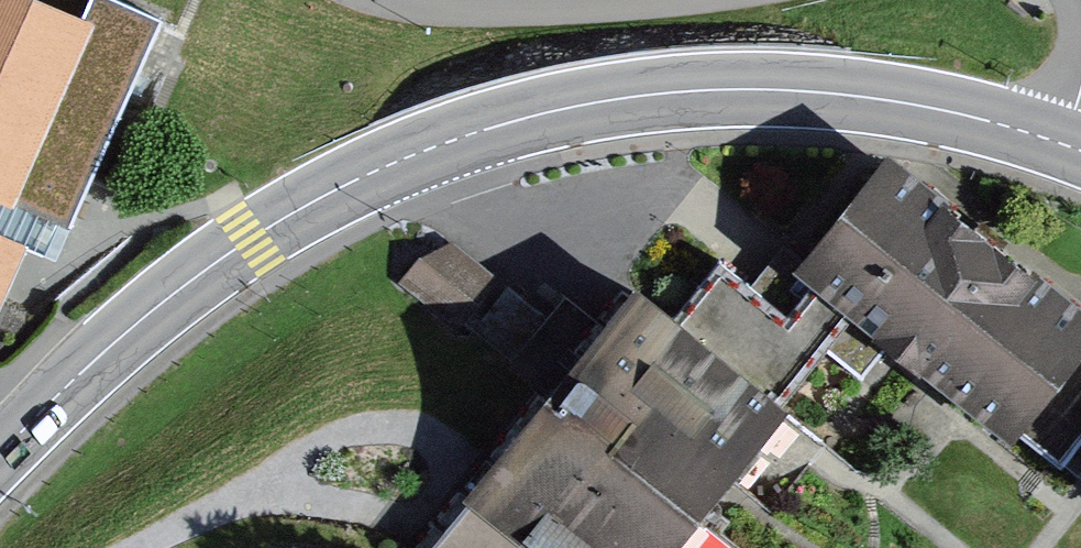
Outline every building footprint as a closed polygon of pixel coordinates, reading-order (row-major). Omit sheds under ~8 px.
[(35,212),(71,227),(162,19),(118,0),(90,0),(81,20),(37,0),(0,0),(0,198),(11,203),(30,152),(56,164),(35,212)] [(1080,438),(1080,321),(892,170),(812,269),(790,254),(756,289),(719,260),(671,321),(636,293),(596,343),(555,310),(548,319),(508,369),(549,402),(430,547),(667,547),(826,351),(862,379),(897,335),(1059,465),(1080,438)] [(25,247),(0,236),(0,304),(25,247)] [(495,284),(446,246),(422,258),(406,278),(464,324),(495,284)] [(508,287),(468,337),(508,369),(548,319),(508,287)]
